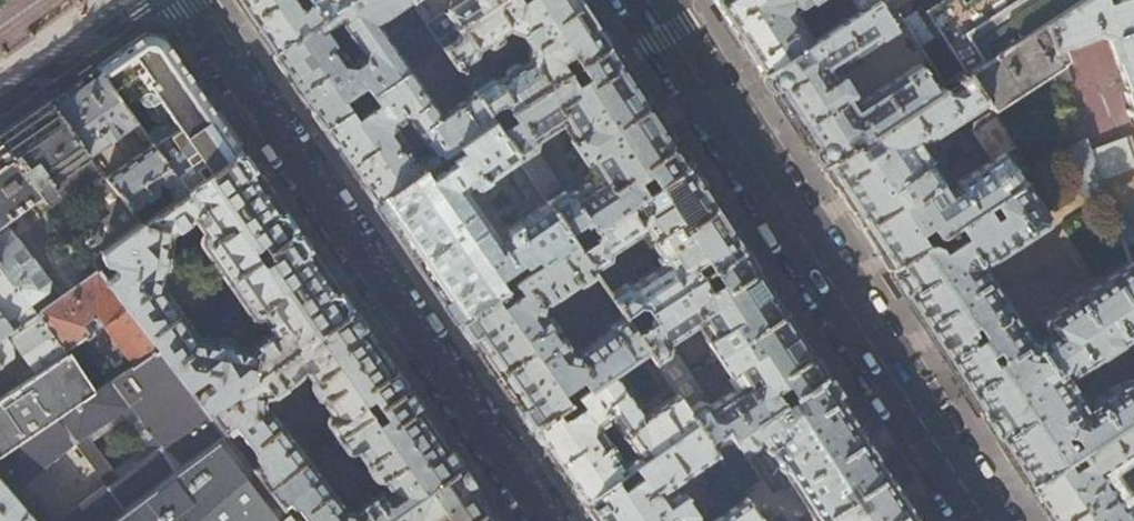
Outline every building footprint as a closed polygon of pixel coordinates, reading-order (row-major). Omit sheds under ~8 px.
[(63,8),(75,0),(0,0),(0,53),(63,8)] [(250,20),(273,53),(322,18),(309,0),(303,0),(302,1),(305,7),(301,10),(294,0),(236,0),(250,20)] [(410,2),(409,0),(347,0),(322,18),(273,53),(302,95),(324,127),(362,101),(355,92),(364,85),(371,95),(408,70),(379,28),(377,27),(375,26),(410,2)] [(322,18),(347,0),(309,0),(322,18)] [(410,2),(435,38),(442,34),(453,27),(495,0),(449,0),(448,4),(449,6),(444,9),(444,14),(439,12),(430,18),(417,0),(409,0),(410,2)] [(448,42),(442,34),(435,38),(441,47),(469,89),(490,120),(497,116),(491,107),(496,105),(502,104),(506,110),(609,44),(581,0),(495,0),(453,27),(457,33),(454,38),(448,42)] [(812,0),(713,0),(733,31),(762,74),(832,29),(821,14),(803,26),(793,12),(787,9),(788,9),(789,9),(790,8),(790,7),(791,7),(791,6),(791,5),(791,4),(790,3),(801,7),(812,0)] [(858,11),(832,29),(762,74),(767,83),(773,92),(897,12),(922,50),(942,81),(945,85),(955,79),(965,72),(1077,0),(876,0),(858,11)] [(851,2),(858,11),(876,0),(851,0),(851,2)] [(1105,2),(1104,0),(1077,0),(965,72),(991,112),(1052,72),(1051,70),(1066,60),(1063,49),(1099,35),(1107,38),(1127,90),(1123,92),(1133,121),(1133,0),(1110,0),(1105,2)] [(941,88),(945,85),(942,81),(929,90),(925,84),(929,81),(918,65),(857,103),(852,95),(853,93),(843,77),(839,76),(834,69),(894,29),(912,56),(922,50),(897,12),(773,92),(802,136),(821,165),(941,88)] [(188,102),(165,71),(164,71),(139,36),(117,52),(95,67),(134,121),(150,143),(184,190),(228,158),(188,102)] [(490,120),(491,121),(517,160),(524,170),(539,192),(546,203),(572,241),(581,234),(575,225),(585,218),(591,228),(687,164),(645,98),(609,44),(506,110),(511,118),(504,123),(498,115),(497,116),(490,120)] [(73,83),(47,101),(87,154),(134,121),(95,67),(73,83)] [(408,70),(371,95),(377,104),(368,110),(362,101),(324,127),(351,166),(375,201),(431,163),(456,145),(491,121),(490,120),(469,89),(436,111),(435,108),(408,70)] [(960,87),(956,89),(960,95),(950,102),(941,88),(821,165),(856,219),(888,269),(935,239),(958,224),(983,208),(992,202),(1024,181),(1032,175),(1010,142),(991,112),(965,72),(955,79),(960,87)] [(0,134),(0,143),(39,194),(49,206),(60,198),(58,194),(82,177),(106,209),(71,235),(88,257),(103,247),(104,246),(105,245),(139,222),(131,211),(104,176),(87,154),(47,101),(21,119),(0,134)] [(491,121),(456,145),(460,151),(449,159),(452,163),(438,173),(431,163),(375,201),(423,269),(458,320),(504,288),(497,278),(521,261),(524,265),(535,258),(539,264),(572,241),(546,203),(510,227),(509,228),(508,229),(507,230),(506,231),(506,232),(506,234),(506,235),(506,236),(507,237),(499,243),(462,189),(470,183),(471,184),(472,185),(473,186),(476,186),(478,186),(479,185),(480,184),(481,183),(517,160),(491,121)] [(1031,128),(1010,142),(1032,175),(1052,163),(1064,155),(1050,134),(1045,135),(1040,135),(1034,132),(1031,128)] [(1089,151),(1100,179),(1133,167),(1133,164),(1124,138),(1089,151)] [(1085,141),(1064,155),(1052,163),(1095,202),(1106,195),(1100,179),(1089,151),(1085,141)] [(39,194),(0,143),(0,222),(39,194)] [(150,143),(104,176),(131,211),(155,195),(157,186),(159,184),(165,186),(166,188),(165,189),(172,198),(184,190),(150,143)] [(228,158),(184,190),(172,198),(139,222),(105,245),(104,246),(103,247),(102,249),(102,251),(101,252),(101,255),(101,256),(102,258),(103,259),(104,260),(103,262),(112,263),(116,268),(115,272),(105,279),(147,334),(179,311),(161,286),(164,272),(164,271),(166,269),(168,266),(169,263),(170,260),(170,257),(169,255),(169,252),(168,249),(171,233),(193,217),(204,232),(203,233),(202,234),(201,236),(201,238),(201,239),(201,240),(201,242),(202,244),(202,245),(226,279),(295,230),(270,194),(239,151),(228,158)] [(588,242),(583,233),(581,234),(572,241),(595,275),(621,314),(628,324),(639,316),(634,307),(637,305),(644,305),(647,311),(743,249),(718,210),(687,164),(591,228),(594,232),(594,233),(593,239),(588,242)] [(527,200),(539,192),(524,170),(512,177),(527,200)] [(958,224),(966,238),(944,253),(935,239),(888,269),(957,376),(1028,484),(1133,415),(1133,380),(1121,382),(1096,397),(1094,400),(1094,404),(1086,408),(1066,378),(1089,362),(1090,363),(1128,339),(1127,337),(1133,333),(1133,270),(1132,266),(1131,262),(1045,317),(1043,320),(1042,321),(1042,325),(1042,327),(1047,334),(1037,340),(1034,340),(1031,340),(1028,337),(982,266),(1046,225),(1048,222),(1049,220),(1048,216),(1024,181),(992,202),(1000,214),(991,219),(983,208),(958,224)] [(28,304),(53,287),(54,280),(48,273),(42,272),(8,227),(0,226),(0,266),(28,304)] [(323,271),(295,230),(226,279),(249,311),(250,312),(250,313),(252,315),(253,316),(254,316),(256,317),(257,317),(259,317),(260,317),(262,316),(263,315),(274,331),(252,347),(236,344),(235,343),(233,341),(231,340),(229,338),(224,337),(223,337),(220,337),(218,338),(215,338),(212,340),(197,336),(179,311),(147,334),(158,348),(206,411),(350,310),(323,271)] [(572,241),(539,264),(504,288),(458,320),(496,375),(532,426),(609,374),(645,349),(628,324),(621,314),(609,322),(608,322),(608,323),(607,325),(607,326),(607,327),(608,328),(579,348),(579,352),(568,351),(569,344),(563,337),(558,341),(551,331),(556,327),(549,315),(544,315),(545,304),(549,304),(578,283),(578,284),(579,284),(580,285),(581,285),(582,284),(583,284),(583,283),(595,275),(572,241)] [(749,244),(743,249),(755,268),(762,264),(749,244)] [(645,327),(639,316),(628,324),(645,349),(676,396),(694,422),(712,449),(722,442),(716,433),(719,430),(725,431),(729,437),(824,374),(804,343),(743,249),(647,311),(651,318),(650,324),(645,327)] [(36,314),(35,313),(28,304),(0,266),(0,339),(36,314)] [(98,270),(35,313),(36,314),(64,351),(80,340),(103,325),(134,365),(158,348),(147,334),(105,279),(98,270)] [(380,353),(350,310),(206,411),(224,433),(240,454),(250,446),(256,454),(255,458),(256,460),(248,465),(265,487),(307,457),(275,415),(274,414),(273,413),(272,411),(270,410),(268,409),(266,409),(264,409),(265,396),(268,396),(273,395),(276,394),(279,392),(298,379),(299,378),(301,376),(302,374),(302,373),(303,372),(303,370),(304,370),(312,381),(312,382),(311,384),(311,385),(311,387),(312,390),(312,391),(313,392),(314,393),(316,394),(317,395),(319,396),(330,412),(327,415),(326,416),(325,417),(325,419),(325,420),(325,421),(326,422),(327,423),(336,436),(404,388),(380,353)] [(64,351),(36,314),(0,339),(0,365),(13,356),(13,345),(11,341),(15,338),(38,369),(64,351)] [(206,411),(158,348),(134,365),(108,383),(106,384),(0,455),(0,520),(37,520),(2,481),(11,474),(21,486),(73,444),(106,487),(83,504),(62,520),(107,520),(224,433),(206,411)] [(64,351),(38,369),(0,395),(0,455),(106,384),(85,355),(72,364),(64,351)] [(694,422),(676,396),(640,420),(639,414),(609,374),(532,426),(559,465),(583,500),(694,422)] [(824,374),(729,437),(722,442),(712,449),(715,453),(741,491),(758,480),(737,448),(741,444),(742,445),(743,446),(744,446),(745,447),(747,447),(748,447),(749,447),(751,446),(752,446),(753,445),(753,444),(754,443),(754,441),(754,440),(754,439),(754,437),(753,436),(758,434),(768,450),(764,452),(763,456),(783,486),(786,487),(790,484),(814,520),(889,473),(856,422),(824,374)] [(404,388),(336,436),(345,449),(346,450),(347,451),(348,451),(350,452),(351,452),(352,452),(354,451),(355,451),(356,450),(357,449),(368,465),(368,466),(368,468),(369,470),(369,472),(371,474),(372,475),(373,476),(375,478),(377,478),(379,479),(381,479),(387,490),(386,490),(385,490),(382,490),(380,491),(379,492),(378,493),(354,509),(342,508),(341,502),(307,457),(265,487),(279,505),(286,499),(291,506),(295,505),(300,513),(291,520),(382,520),(459,466),(434,430),(404,388)] [(1133,449),(1133,415),(1028,484),(1052,520),(1133,520),(1133,494),(1121,503),(1099,471),(1133,449)] [(694,422),(583,500),(598,520),(694,520),(695,520),(696,514),(682,494),(676,493),(668,499),(662,491),(715,453),(712,449),(694,422)] [(240,454),(224,433),(107,520),(280,520),(287,515),(279,505),(265,487),(248,465),(240,454)] [(459,466),(382,520),(497,520),(490,511),(459,466)] [(814,520),(920,520),(919,520),(889,473),(814,520)] [(744,497),(709,520),(761,520),(744,497)]
